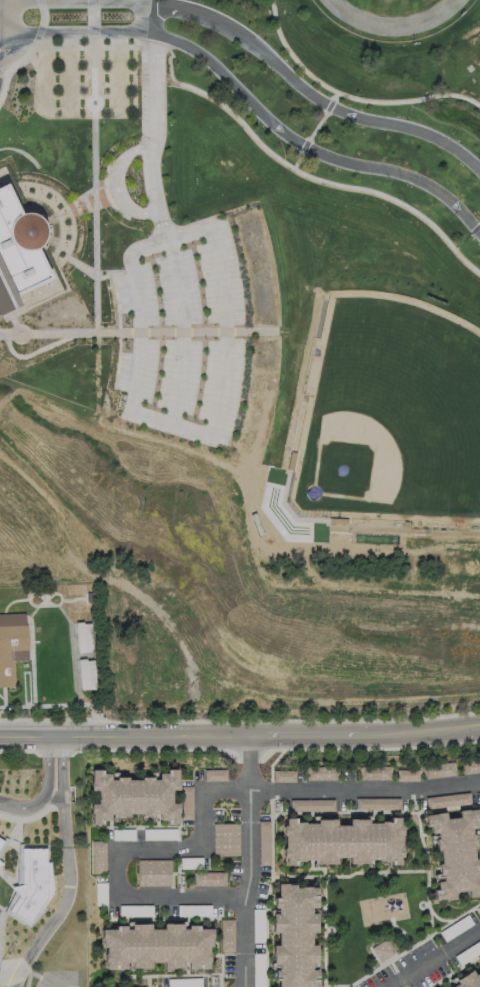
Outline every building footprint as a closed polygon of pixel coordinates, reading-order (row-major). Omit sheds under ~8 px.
[(8,310),(0,314),(0,185),(5,183),(20,214),(23,213),(26,213),(29,214),(32,215),(36,217),(39,219),(41,222),(42,224),(43,226),(43,230),(43,234),(42,237),(41,242),(38,245),(35,247),(50,278),(14,295),(18,305),(8,310)] [(297,454),(293,472),(288,471),(292,453),(297,454)] [(95,604),(87,604),(87,594),(94,593),(95,604)] [(4,686),(14,687),(14,660),(29,660),(25,612),(4,613),(0,613),(0,686),(4,686)] [(75,623),(77,638),(79,653),(92,652),(90,623),(84,624),(82,622),(75,623)] [(79,660),(81,690),(96,689),(93,659),(88,660),(86,658),(79,660)] [(479,772),(479,759),(462,762),(464,774),(479,772)] [(390,766),(358,766),(358,780),(390,779),(390,766)] [(178,789),(171,789),(171,803),(177,803),(177,825),(174,825),(174,828),(171,828),(171,825),(165,825),(165,824),(168,823),(168,819),(167,819),(167,821),(157,821),(157,816),(155,816),(155,819),(139,819),(139,816),(130,816),(130,819),(114,819),(114,816),(112,817),(112,821),(106,821),(106,827),(104,827),(104,831),(100,832),(100,826),(90,826),(90,803),(98,803),(98,790),(90,790),(89,770),(102,770),(102,774),(109,774),(109,780),(114,780),(114,777),(128,777),(128,780),(140,780),(140,777),(153,777),(153,780),(158,780),(158,773),(166,773),(166,767),(178,767),(178,789)] [(204,781),(225,780),(224,769),(204,770),(204,781)] [(396,781),(418,781),(418,770),(396,769),(396,781)] [(295,781),(295,770),(273,771),(273,782),(295,781)] [(181,820),(192,820),(192,786),(180,786),(181,820)] [(425,807),(469,806),(469,794),(425,796),(425,807)] [(355,809),(399,809),(399,798),(355,798),(355,809)] [(289,811),(333,811),(333,800),(289,800),(289,811)] [(424,825),(428,824),(429,833),(436,832),(439,863),(437,864),(438,875),(440,875),(441,881),(435,881),(436,890),(432,890),(433,900),(453,898),(453,892),(466,890),(467,897),(479,896),(479,875),(475,876),(475,872),(477,872),(476,858),(474,859),(470,828),(475,828),(474,820),(478,820),(477,809),(423,815),(424,825)] [(283,817),(283,824),(280,824),(280,836),(282,836),(282,852),(280,852),(280,858),(283,858),(284,867),(295,866),(295,861),(315,861),(315,865),(334,864),(334,857),(347,857),(347,864),(367,864),(367,860),(391,860),(391,866),(399,863),(399,857),(402,857),(401,852),(400,852),(399,819),(392,819),(392,823),(367,823),(367,819),(348,819),(348,825),(336,825),(336,819),(316,819),(316,823),(303,823),(303,821),(296,822),(296,817),(283,817)] [(238,856),(238,823),(212,824),(213,856),(238,856)] [(92,873),(106,872),(105,841),(92,842),(92,873)] [(24,847),(49,847),(49,864),(52,864),(54,892),(41,916),(37,914),(31,925),(9,912),(21,896),(12,889),(23,884),(24,847)] [(138,860),(138,886),(170,885),(169,859),(138,860)] [(225,885),(225,872),(192,873),(193,886),(225,885)] [(277,897),(273,897),(273,907),(275,907),(276,914),(271,914),(271,931),(277,931),(277,945),(270,945),(271,964),(276,964),(276,969),(273,969),(273,980),(277,980),(277,986),(316,986),(314,887),(294,888),(294,883),(277,883),(277,897)] [(211,931),(211,967),(189,967),(189,963),(182,963),(182,969),(165,969),(165,962),(151,962),(151,969),(135,969),(135,963),(129,963),(129,969),(101,969),(101,929),(116,929),(116,925),(127,925),(127,930),(130,931),(130,924),(153,924),(153,930),(163,930),(163,924),(184,924),(184,930),(188,930),(188,923),(201,923),(201,931),(211,931)] [(371,947),(378,962),(393,955),(386,940),(371,947)] [(474,970),(471,965),(454,976),(456,979),(446,986),(445,984),(440,986),(479,986),(479,966),(474,970)] [(206,978),(167,979),(167,986),(206,986),(206,978)]
